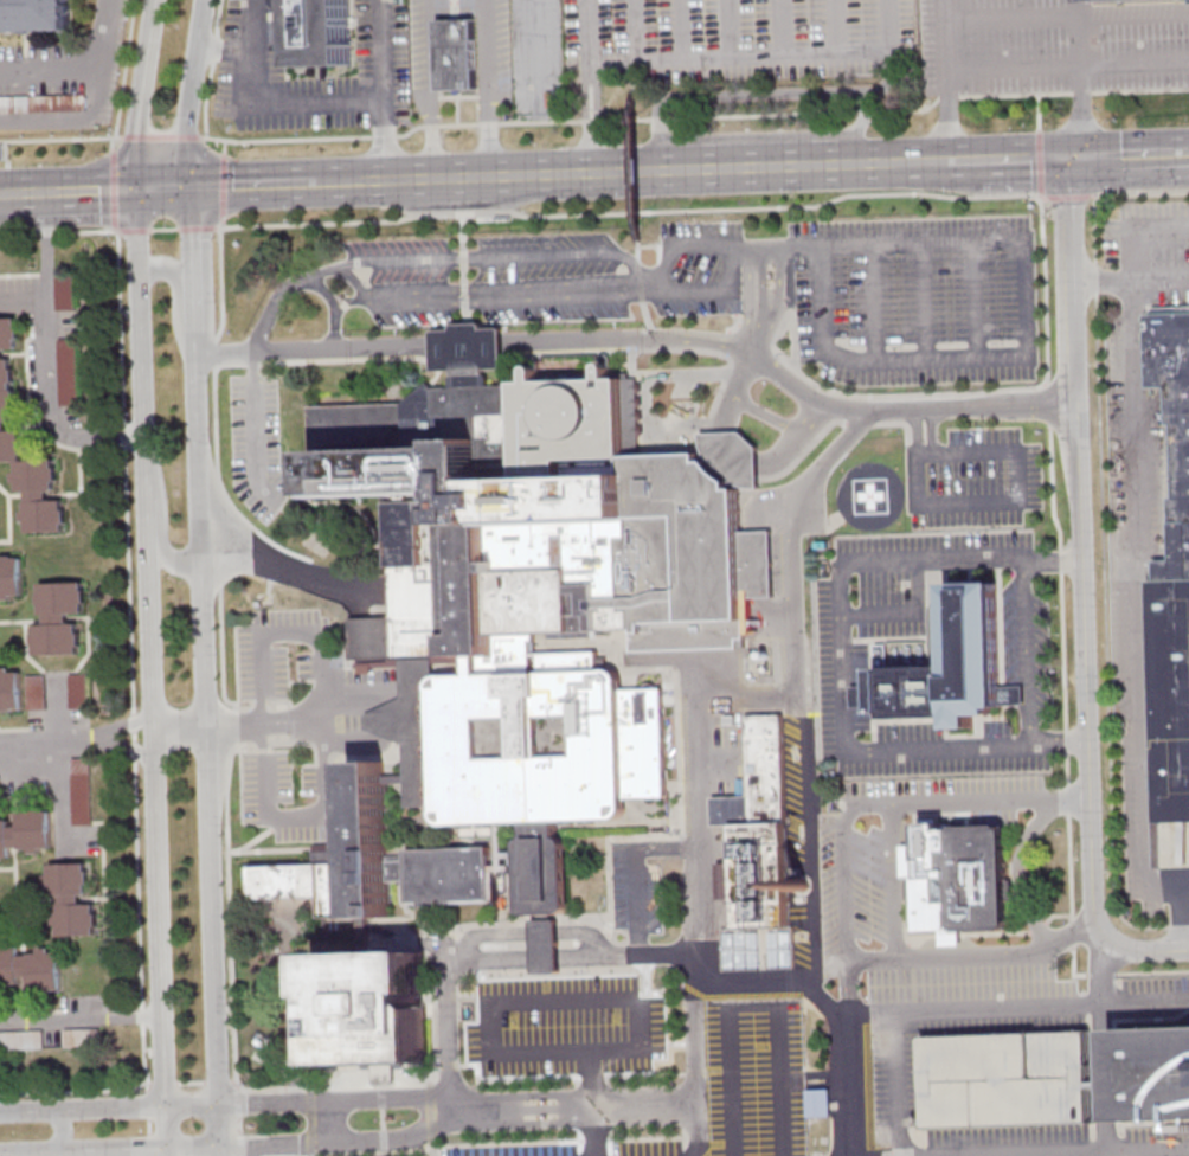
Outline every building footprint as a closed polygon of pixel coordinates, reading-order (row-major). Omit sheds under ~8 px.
[(69,28),(68,0),(0,0),(0,31),(69,28)] [(295,65),(349,63),(347,0),(293,0),(295,65)] [(437,20),(438,90),(477,89),(475,19),(437,20)] [(57,310),(75,310),(75,277),(57,277),(57,310)] [(1156,304),(1188,304),(1188,577),(1157,578),(1156,560),(1175,559),(1172,500),(1178,500),(1176,420),(1166,420),(1165,385),(1148,386),(1146,310),(1156,304)] [(22,429),(14,429),(13,348),(19,348),(19,318),(0,318),(0,462),(15,462),(15,492),(25,492),(25,532),(66,531),(65,500),(50,500),(50,491),(56,491),(56,460),(22,460),(22,429)] [(435,345),(435,332),(437,329),(455,329),(455,325),(456,323),(482,323),(484,325),(484,328),(502,327),(503,328),(504,342),(506,366),(483,367),(483,372),(457,373),(457,368),(436,370),(435,345)] [(60,406),(79,406),(79,338),(60,338),(60,406)] [(457,373),(451,377),(451,387),(438,387),(429,378),(403,403),(306,405),(307,450),(317,450),(319,490),(390,488),(393,618),(347,619),(348,664),(403,663),(404,698),(366,714),(366,726),(405,740),(407,805),(428,804),(428,795),(436,795),(437,817),(446,824),(528,823),(528,837),(520,843),(522,916),(531,916),(532,975),(560,974),(559,916),(568,911),(566,840),(559,836),(558,820),(616,818),(628,809),(626,797),(667,796),(664,686),(625,687),(622,676),(615,670),(600,667),(600,650),(538,653),(538,632),(630,630),(631,650),(738,648),(737,638),(746,638),(745,598),(777,597),(775,529),(744,529),(744,487),(733,488),(733,481),(713,460),(703,460),(703,454),(641,455),(638,377),(613,378),(613,366),(612,362),(609,361),(605,361),(602,366),(602,378),(542,380),(541,368),(540,365),(536,364),(533,364),(531,367),(532,381),(518,383),(519,391),(510,392),(509,384),(489,385),(489,375),(483,372),(457,373)] [(743,431),(726,431),(702,432),(703,444),(709,455),(713,460),(716,467),(731,480),(733,481),(751,488),(760,489),(760,464),(759,447),(743,431)] [(24,596),(22,555),(0,556),(0,597),(24,596)] [(1155,824),(1188,823),(1188,577),(1157,578),(1146,578),(1155,824)] [(85,581),(41,582),(41,623),(33,623),(34,655),(77,654),(77,614),(85,614),(85,581)] [(950,666),(926,666),(926,641),(878,642),(879,687),(853,688),(854,707),(878,706),(878,713),(888,712),(888,718),(951,717),(951,727),(973,727),(973,714),(996,714),(995,706),(1023,705),(1023,685),(1000,686),(997,583),(949,584),(950,666)] [(23,710),(21,670),(0,670),(0,711),(23,710)] [(46,709),(46,675),(28,675),(28,709),(46,709)] [(714,823),(714,797),(748,796),(747,714),(784,714),(786,822),(733,823),(714,823)] [(73,825),(92,825),(92,758),(73,758),(73,825)] [(349,760),(352,848),(313,849),(313,863),(252,866),(253,897),(322,894),(322,914),(391,912),(390,884),(407,882),(409,905),(420,905),(420,910),(444,910),(444,901),(491,900),(490,847),(410,849),(410,856),(387,858),(385,759),(349,760)] [(5,859),(15,855),(15,850),(45,850),(52,848),(52,810),(19,810),(19,819),(0,819),(0,859),(5,859)] [(733,823),(737,927),(789,926),(786,822),(733,823)] [(921,823),(921,843),(902,844),(902,875),(912,875),(913,931),(940,930),(941,946),(963,946),(963,931),(1010,930),(1008,823),(956,823),(956,829),(940,829),(940,822),(921,823)] [(52,863),(52,936),(98,935),(98,903),(89,903),(88,863),(52,863)] [(737,927),(722,927),(724,969),(795,968),(793,926),(789,926),(737,927)] [(30,987),(30,991),(64,988),(61,950),(21,952),(21,946),(0,947),(0,989),(30,987)] [(320,955),(322,1062),(426,1060),(425,1006),(420,1002),(420,993),(425,993),(425,952),(320,955)] [(1112,1029),(1188,1026),(1188,1118),(1116,1120),(1114,1087),(1114,1080),(1112,1029)] [(1088,1028),(921,1032),(924,1116),(913,1117),(913,1125),(1091,1122),(1090,1087),(1114,1087),(1114,1080),(1090,1081),(1088,1028)] [(65,1029),(65,1047),(94,1047),(94,1029),(65,1029)] [(0,1031),(0,1050),(45,1050),(45,1031),(0,1031)] [(808,1089),(808,1116),(831,1116),(831,1089),(808,1089)]
